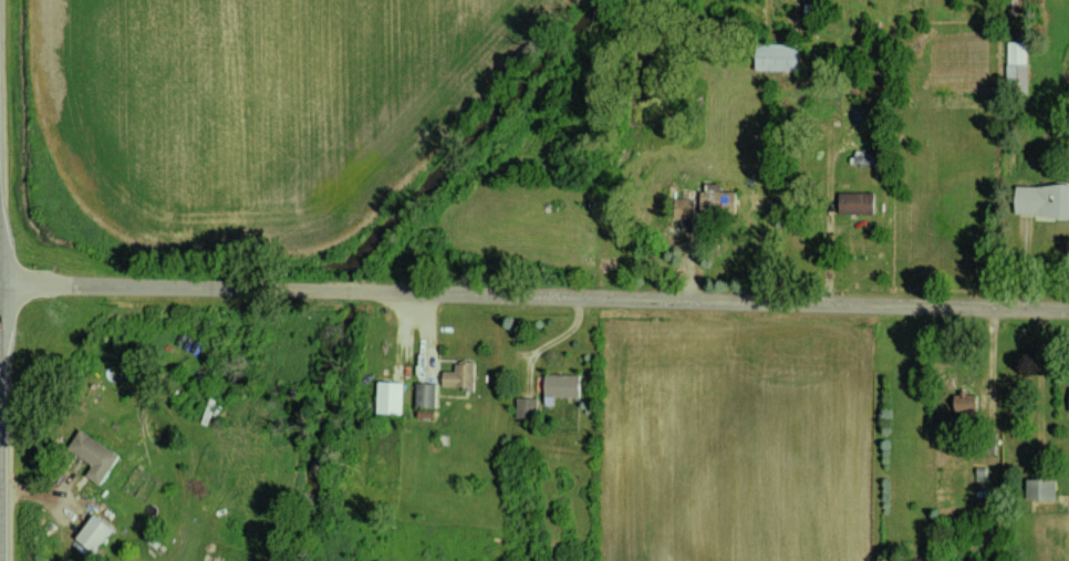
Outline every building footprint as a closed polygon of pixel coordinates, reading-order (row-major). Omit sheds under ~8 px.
[(1030,84),(1029,41),(1009,41),(1009,84),(1030,84)] [(801,71),(801,44),(759,43),(758,69),(801,71)] [(1020,184),(1019,215),(1068,216),(1068,185),(1020,184)] [(738,191),(701,190),(701,213),(737,214),(738,191)] [(877,192),(841,193),(841,213),(878,212),(877,192)] [(698,211),(695,197),(677,201),(680,215),(698,211)] [(456,361),(455,371),(443,371),(443,385),(473,386),(474,362),(456,361)] [(582,374),(545,374),(545,404),(556,404),(556,397),(583,396),(582,374)] [(403,381),(378,381),(377,412),(403,413),(403,381)] [(437,383),(416,383),(415,406),(436,406),(437,383)] [(538,398),(517,397),(516,418),(537,418),(538,398)] [(68,448),(93,462),(86,476),(102,485),(120,452),(79,429),(68,448)] [(1059,498),(1059,479),(1031,478),(1031,498),(1059,498)] [(114,527),(95,513),(77,538),(96,552),(114,527)]
